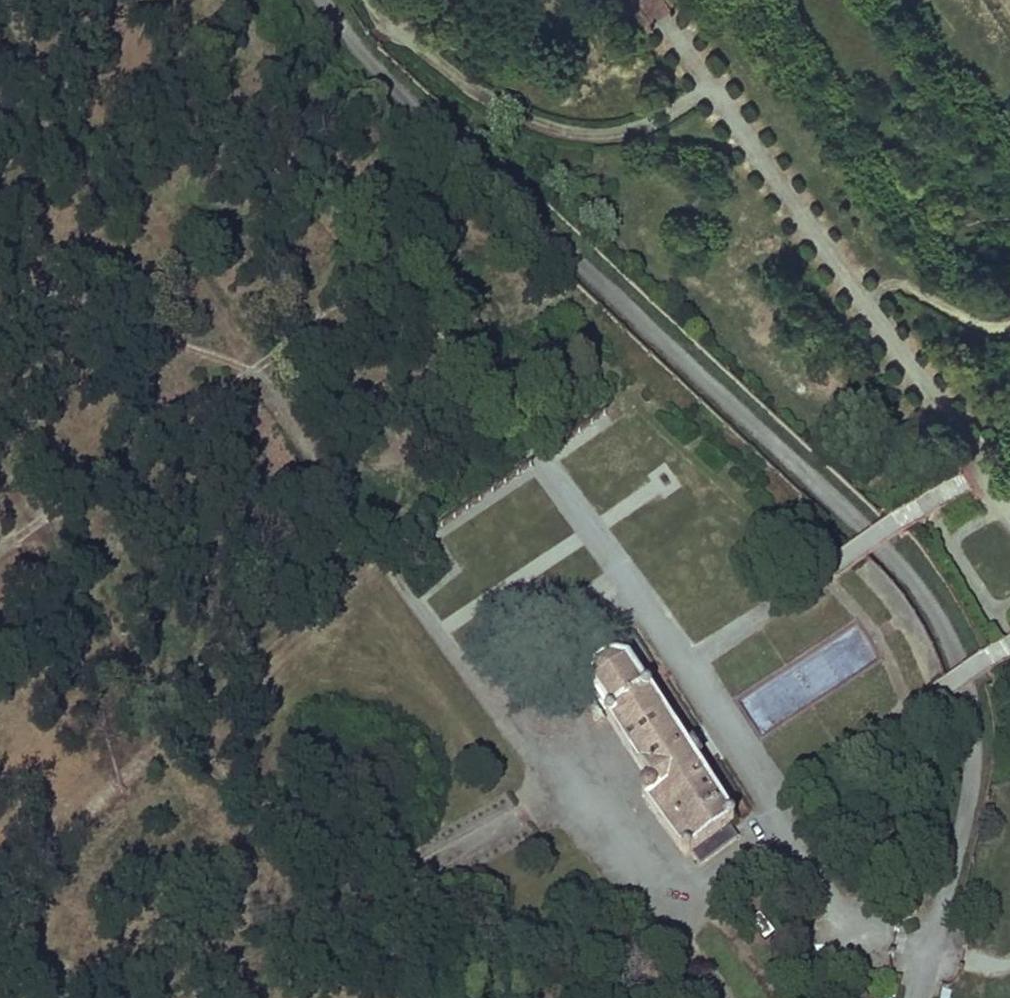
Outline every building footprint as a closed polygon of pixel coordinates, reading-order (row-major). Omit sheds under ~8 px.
[(691,853),(729,828),(721,817),(726,813),(694,766),(685,751),(631,670),(616,665),(600,676),(594,694),(615,724),(613,727),(650,782),(643,786),(641,789),(639,793),(640,798),(644,802),(650,806),(677,845),(683,842),(691,853)] [(694,746),(685,751),(694,766),(703,760),(694,746)]
